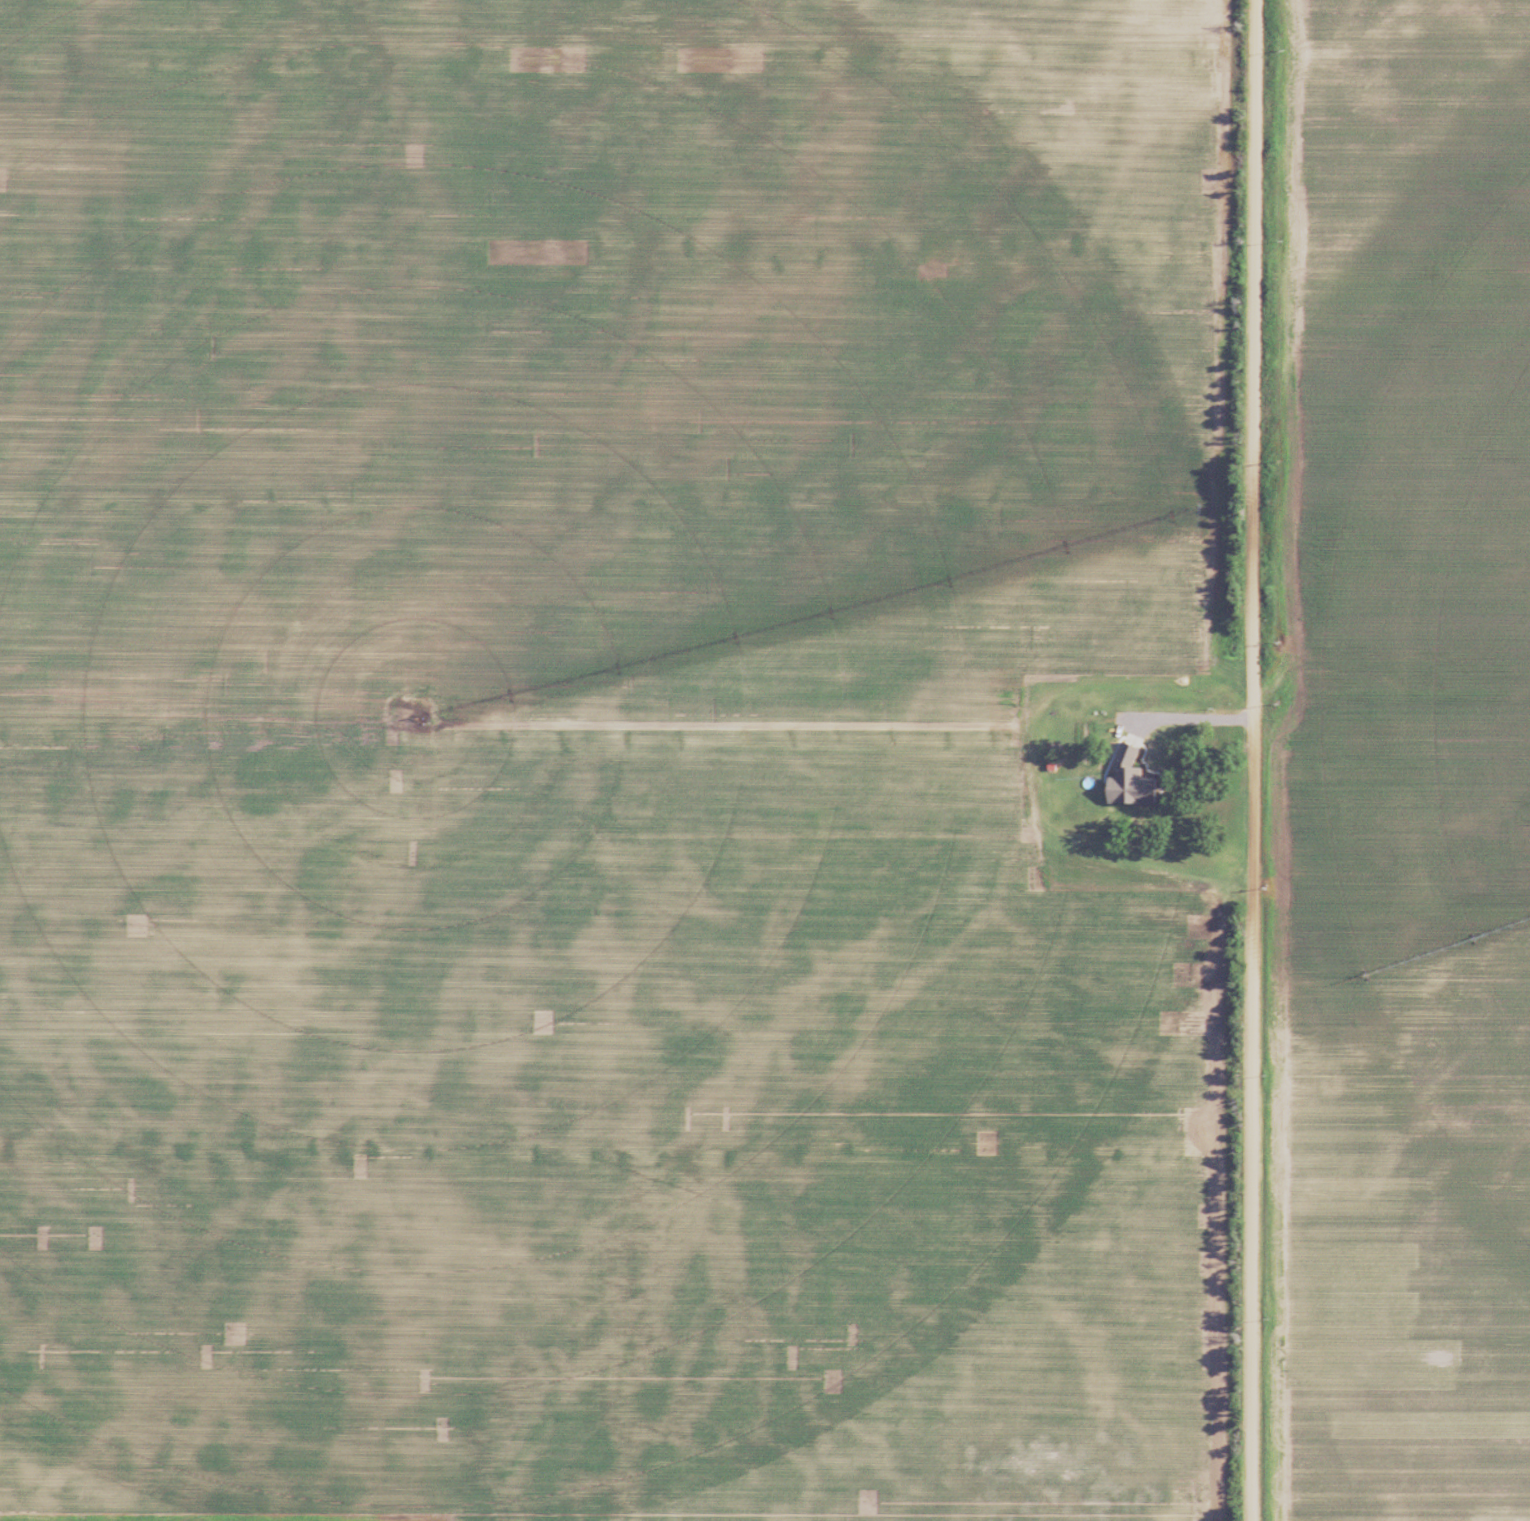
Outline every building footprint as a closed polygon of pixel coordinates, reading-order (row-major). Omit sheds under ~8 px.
[(1083,808),(1109,807),(1109,775),(1083,776),(1083,808)]
